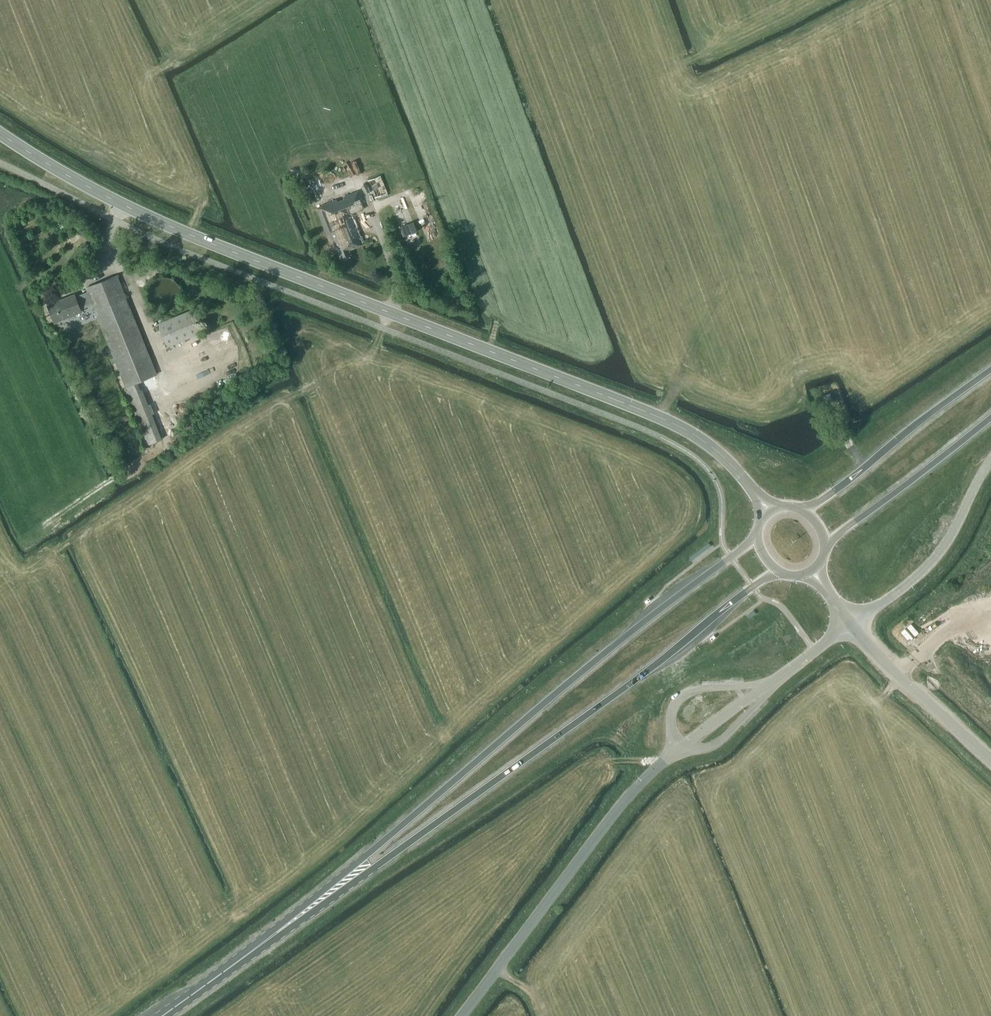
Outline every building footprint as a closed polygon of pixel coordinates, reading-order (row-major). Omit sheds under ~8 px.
[(368,180),(375,197),(387,192),(380,175),(368,180)] [(350,214),(364,209),(357,192),(343,197),(344,199),(337,202),(336,200),(324,205),(322,201),(314,204),(331,247),(336,246),(341,259),(350,255),(348,250),(362,245),(350,214)] [(401,222),(404,233),(412,231),(410,220),(401,222)] [(94,304),(150,445),(161,440),(138,382),(157,375),(117,275),(87,287),(89,291),(77,296),(77,294),(49,305),(55,321),(83,310),(82,308),(94,304)] [(158,324),(167,347),(200,334),(191,311),(158,324)] [(212,360),(225,356),(223,349),(210,354),(212,360)] [(821,397),(824,405),(832,402),(829,394),(821,397)] [(901,629),(910,639),(921,629),(911,619),(901,629)]
